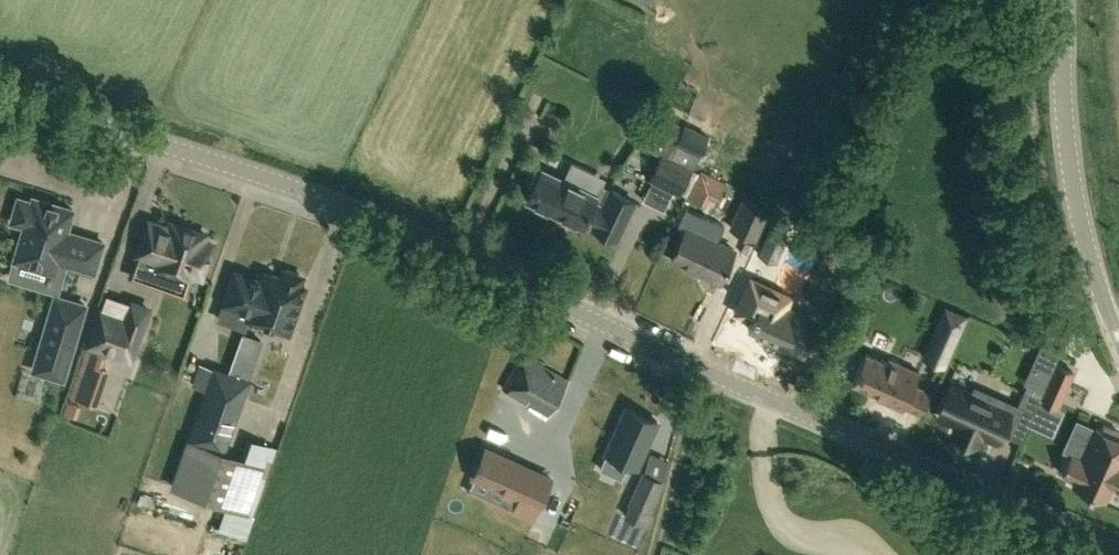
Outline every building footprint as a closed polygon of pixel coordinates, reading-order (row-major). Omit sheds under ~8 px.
[(693,168),(700,155),(709,135),(684,122),(674,143),(668,155),(662,152),(649,179),(681,194),(693,168)] [(635,201),(618,193),(610,189),(602,204),(594,200),(597,195),(606,178),(572,162),(564,179),(542,168),(540,174),(537,172),(530,186),(533,187),(527,200),(582,226),(585,218),(593,222),(592,226),(617,239),(635,201)] [(701,172),(690,196),(701,202),(706,204),(710,196),(717,199),(724,184),(701,172)] [(756,240),(771,207),(743,195),(728,227),(756,240)] [(16,206),(14,214),(15,218),(17,222),(20,224),(25,225),(14,260),(54,271),(58,259),(65,262),(65,263),(94,271),(103,242),(74,233),(73,234),(66,232),(73,209),(33,197),(32,202),(27,201),(23,200),(19,202),(16,206)] [(773,217),(757,251),(776,260),(792,226),(773,217)] [(177,231),(149,221),(137,253),(164,262),(162,268),(173,272),(171,276),(171,277),(171,279),(172,282),(172,283),(174,285),(175,286),(176,287),(178,287),(181,287),(182,287),(184,286),(186,285),(186,284),(187,283),(188,282),(191,272),(202,276),(213,244),(203,240),(205,233),(180,224),(177,231)] [(720,281),(734,249),(686,227),(671,259),(720,281)] [(299,272),(288,269),(282,270),(283,277),(265,271),(262,280),(235,270),(224,302),(219,317),(247,327),(250,318),(267,325),(269,318),(291,326),(305,285),(301,284),(303,278),(299,272)] [(751,279),(736,311),(752,318),(748,327),(758,332),(779,342),(777,345),(802,356),(813,333),(819,319),(804,313),(783,303),(786,295),(751,279)] [(62,378),(85,305),(56,298),(44,337),(49,339),(44,355),(47,356),(43,372),(62,378)] [(101,310),(89,343),(131,358),(149,308),(129,301),(123,318),(101,310)] [(262,342),(242,335),(228,374),(248,380),(262,342)] [(932,340),(925,357),(943,365),(950,348),(932,340)] [(914,384),(920,372),(888,358),(887,361),(866,352),(852,382),(885,396),(883,400),(903,409),(904,406),(920,413),(930,391),(914,384)] [(548,415),(568,380),(521,354),(501,388),(548,415)] [(70,397),(92,404),(105,365),(83,358),(70,397)] [(1047,384),(1040,399),(1056,407),(1062,393),(1072,372),(1055,365),(1047,384)] [(233,426),(248,380),(228,374),(215,369),(199,415),(200,415),(191,439),(187,438),(170,486),(217,503),(217,502),(246,512),(261,464),(233,455),(234,454),(221,450),(228,424),(233,426)] [(994,440),(996,440),(1010,411),(995,404),(999,397),(975,385),(972,393),(953,384),(939,414),(957,423),(954,431),(978,442),(982,434),(986,436),(988,434),(995,437),(994,440)] [(1013,414),(1029,421),(1039,399),(1026,393),(1020,406),(1017,405),(1014,413),(1013,414)] [(68,401),(64,411),(75,415),(79,405),(68,401)] [(625,404),(603,453),(639,470),(661,421),(625,404)] [(1118,437),(1118,434),(1118,431),(1104,424),(1101,429),(1096,427),(1095,428),(1097,429),(1084,459),(1071,453),(1062,474),(1074,479),(1072,484),(1106,499),(1114,483),(1118,472),(1118,438),(1118,437)] [(484,445),(469,478),(517,500),(514,505),(511,512),(532,521),(536,513),(553,476),(484,445)] [(647,527),(653,513),(650,512),(664,480),(643,471),(628,503),(629,504),(623,515),(647,527)]
